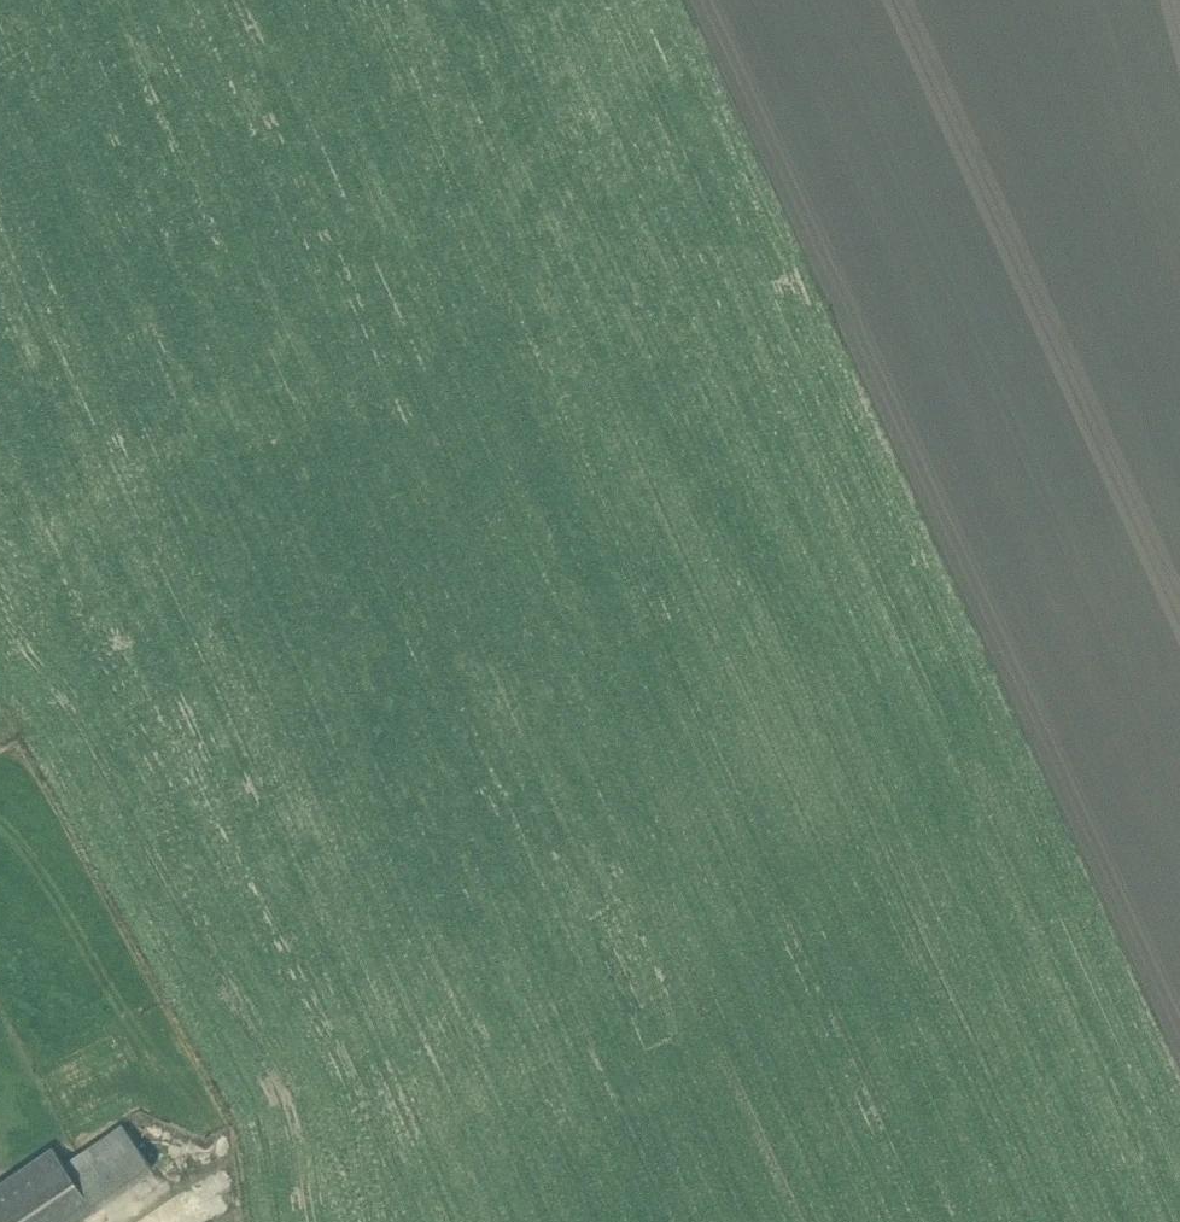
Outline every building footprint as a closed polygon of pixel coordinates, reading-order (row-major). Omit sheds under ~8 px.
[(95,1208),(52,1143),(0,1179),(0,1221),(74,1221),(95,1208)]
